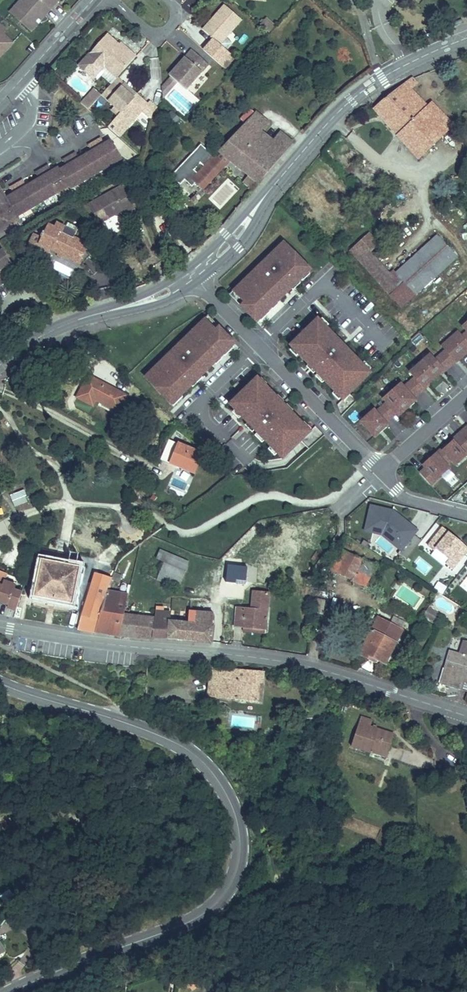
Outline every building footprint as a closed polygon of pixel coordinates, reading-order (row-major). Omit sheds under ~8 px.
[(38,24),(35,21),(37,19),(40,21),(51,9),(41,0),(21,0),(19,2),(22,4),(13,15),(31,31),(38,24)] [(51,9),(59,0),(41,0),(51,9)] [(192,12),(200,0),(188,0),(184,6),(192,12)] [(10,12),(13,15),(22,4),(19,2),(10,12)] [(224,5),(203,30),(213,39),(203,50),(224,69),(234,57),(226,50),(232,44),(226,38),(241,20),(224,5)] [(266,18),(260,25),(269,32),(275,26),(266,18)] [(13,43),(3,34),(0,31),(0,57),(13,43)] [(117,77),(136,57),(128,50),(126,52),(118,45),(107,34),(79,66),(94,79),(95,78),(105,67),(117,78),(117,77)] [(128,50),(122,44),(120,43),(118,45),(126,52),(128,50)] [(208,65),(192,50),(169,76),(171,77),(162,88),(163,98),(177,82),(186,90),(208,65)] [(105,67),(95,78),(97,80),(101,75),(111,84),(117,78),(105,67)] [(109,101),(121,112),(137,95),(130,89),(128,93),(121,87),(124,84),(117,77),(117,78),(111,84),(101,95),(109,101)] [(374,110),(380,116),(387,109),(406,128),(399,135),(420,158),(455,124),(432,100),(427,105),(411,89),(416,84),(409,77),(374,110)] [(47,89),(54,95),(58,90),(51,84),(47,89)] [(124,84),(121,87),(128,93),(130,89),(124,84)] [(80,103),(89,110),(101,94),(92,87),(80,103)] [(142,100),(137,95),(121,112),(118,116),(108,127),(119,137),(141,113),(148,118),(151,119),(153,112),(157,108),(150,102),(148,105),(145,108),(140,103),(142,100)] [(106,105),(118,116),(121,112),(109,101),(106,105)] [(387,109),(380,116),(399,135),(406,128),(387,109)] [(268,146),(281,157),(293,143),(279,132),(273,140),(262,131),(268,124),(255,113),(240,129),(265,150),(268,146)] [(229,160),(250,176),(258,183),(259,183),(281,157),(268,146),(265,150),(240,129),(214,156),(224,165),(229,160)] [(101,138),(94,141),(109,166),(122,158),(111,140),(105,144),(101,138)] [(92,152),(85,156),(96,174),(109,166),(94,141),(88,145),(92,152)] [(201,190),(224,165),(214,156),(201,144),(171,176),(180,185),(185,180),(192,187),(195,184),(201,190)] [(75,153),(69,156),(83,181),(96,174),(85,156),(79,159),(75,153)] [(66,167),(60,171),(69,186),(71,189),(83,181),(69,156),(62,160),(66,167)] [(48,165),(41,169),(56,194),(69,186),(60,171),(58,168),(52,172),(48,165)] [(39,179),(33,183),(43,201),(56,194),(41,169),(35,173),(39,179)] [(258,183),(250,176),(245,183),(252,190),(258,183)] [(22,180),(16,184),(31,209),(43,201),(33,183),(26,187),(22,180)] [(23,225),(0,186),(0,239),(23,225)] [(121,187),(114,191),(118,198),(126,194),(121,187)] [(89,204),(100,223),(114,215),(124,210),(126,213),(134,209),(126,194),(118,198),(114,191),(89,204)] [(50,249),(58,253),(62,255),(79,263),(88,245),(73,238),(78,227),(68,223),(65,228),(56,223),(54,228),(48,225),(44,234),(43,233),(41,237),(35,234),(28,248),(47,257),(50,249)] [(405,272),(401,268),(389,279),(366,254),(369,251),(370,253),(379,244),(371,235),(351,253),(391,296),(404,283),(416,296),(456,258),(439,240),(405,272)] [(436,236),(401,268),(405,272),(439,240),(436,236)] [(289,287),(309,268),(284,242),(277,249),(281,253),(271,263),(267,259),(256,269),(260,273),(238,295),(246,304),(242,307),(255,320),(278,298),(280,300),(292,289),(289,287)] [(271,263),(281,253),(277,249),(267,259),(271,263)] [(11,278),(9,276),(7,273),(14,269),(2,250),(0,252),(0,279),(3,283),(11,278)] [(107,272),(113,286),(125,281),(119,267),(107,272)] [(311,270),(309,268),(289,287),(292,289),(293,290),(300,283),(299,281),(301,279),(303,281),(310,273),(308,272),(311,270)] [(260,273),(256,269),(230,295),(242,307),(246,304),(238,295),(260,273)] [(280,300),(278,298),(255,320),(257,322),(260,320),(261,321),(270,312),(269,311),(272,308),(273,310),(279,304),(277,303),(280,300)] [(218,331),(221,328),(209,316),(183,341),(187,345),(209,323),(218,331)] [(318,318),(316,320),(324,328),(326,326),(327,327),(329,325),(323,318),(320,320),(318,318)] [(338,389),(346,397),(370,374),(361,365),(362,363),(347,348),(346,350),(339,343),(341,341),(327,327),(326,326),(324,328),(316,320),(293,343),(301,351),(298,353),(309,365),(312,362),(327,378),(325,380),(335,391),(338,389)] [(211,364),(234,341),(221,328),(218,331),(209,323),(187,345),(183,341),(172,352),(176,356),(170,361),(167,357),(155,368),(159,372),(150,381),(171,403),(181,393),(183,396),(193,386),(193,385),(191,383),(200,374),(202,376),(203,376),(213,366),(211,364)] [(458,332),(466,342),(466,332),(463,327),(458,332)] [(442,346),(445,350),(456,362),(456,363),(466,353),(466,342),(458,332),(442,346)] [(236,343),(234,341),(211,364),(213,366),(216,363),(218,365),(223,359),(222,357),(225,355),(226,356),(235,348),(233,346),(236,343)] [(301,351),(293,343),(290,345),(293,348),(290,350),(296,356),(298,353),(301,351)] [(445,350),(440,354),(451,366),(456,362),(445,350)] [(172,352),(167,357),(170,361),(176,356),(172,352)] [(431,354),(420,364),(434,379),(439,374),(445,369),(435,358),(431,354)] [(440,354),(435,358),(445,369),(439,374),(441,375),(451,366),(440,354)] [(374,370),(365,361),(362,363),(361,365),(370,374),(374,370)] [(316,376),(323,382),(325,380),(327,378),(312,362),(309,365),(307,367),(314,374),(316,371),(318,374),(316,376)] [(420,364),(410,372),(415,378),(424,388),(428,384),(434,379),(420,364)] [(146,377),(150,381),(159,372),(155,368),(146,377)] [(200,374),(191,383),(193,385),(193,386),(194,387),(204,377),(203,376),(202,376),(200,374)] [(93,406),(95,400),(96,398),(99,400),(99,402),(118,412),(126,396),(87,376),(77,397),(93,406)] [(258,377),(256,379),(264,388),(266,385),(268,384),(262,378),(260,379),(258,377)] [(410,382),(420,394),(430,385),(428,384),(424,388),(415,378),(410,382)] [(256,379),(231,404),(236,410),(237,409),(243,415),(242,416),(249,423),(250,422),(267,439),(266,440),(273,447),(274,446),(280,452),(279,453),(284,459),(309,434),(302,426),(304,424),(292,412),(290,414),(275,399),(277,397),(266,385),(264,388),(256,379)] [(420,394),(410,382),(405,387),(415,398),(420,394)] [(401,383),(393,391),(408,408),(417,400),(415,398),(405,387),(401,383)] [(335,391),(333,393),(342,402),(346,397),(338,389),(335,391)] [(398,414),(399,416),(408,408),(393,391),(384,399),(388,402),(398,414)] [(181,393),(171,403),(175,406),(184,397),(183,396),(181,393)] [(275,399),(290,414),(292,412),(294,410),(288,404),(286,406),(283,403),(285,401),(279,395),(277,397),(275,399)] [(382,407),(393,418),(398,414),(388,402),(382,407)] [(382,407),(377,412),(387,423),(393,418),(382,407)] [(243,415),(237,409),(236,410),(234,413),(240,419),(242,416),(243,415)] [(362,421),(376,436),(389,425),(387,423),(377,412),(375,410),(362,421)] [(267,439),(250,422),(249,423),(246,426),(253,433),(256,430),(259,433),(256,436),(263,443),(266,440),(267,439)] [(302,426),(309,434),(312,432),(310,430),(311,428),(305,422),(304,424),(302,426)] [(466,453),(466,429),(454,440),(455,441),(456,441),(466,453)] [(169,440),(161,460),(170,464),(178,444),(169,440)] [(459,465),(466,458),(466,453),(456,441),(455,441),(450,446),(446,450),(459,465)] [(178,444),(170,464),(193,473),(201,454),(178,444)] [(439,453),(450,466),(455,461),(446,450),(450,446),(449,445),(439,453)] [(279,453),(280,452),(274,446),(273,447),(270,450),(276,456),(279,453)] [(423,473),(433,485),(452,468),(450,466),(439,453),(426,465),(429,468),(423,473)] [(397,553),(406,560),(422,541),(413,534),(417,531),(398,515),(396,518),(392,516),(393,511),(371,506),(365,530),(382,534),(387,527),(398,536),(392,543),(400,549),(397,553)] [(387,527),(382,534),(392,543),(398,536),(387,527)] [(449,559),(446,563),(452,569),(466,551),(466,548),(442,528),(428,545),(434,551),(436,549),(449,559)] [(336,573),(348,552),(341,549),(330,569),(336,573)] [(157,580),(178,589),(189,562),(160,550),(157,558),(165,562),(157,580)] [(376,566),(348,552),(336,573),(366,588),(376,566)] [(81,568),(41,559),(34,597),(73,606),(81,568)] [(227,565),(226,583),(236,584),(236,580),(246,581),(247,567),(227,565)] [(108,590),(111,578),(94,573),(77,629),(94,633),(95,632),(108,590)] [(119,582),(122,576),(115,573),(112,579),(119,582)] [(4,588),(0,597),(0,602),(12,605),(16,590),(17,586),(6,582),(4,588)] [(19,610),(23,592),(16,590),(12,605),(12,608),(19,610)] [(108,590),(95,632),(119,636),(119,635),(124,615),(128,594),(108,590)] [(234,627),(243,628),(243,625),(253,626),(252,629),(265,630),(269,593),(258,592),(257,597),(253,597),(252,608),(236,607),(234,627)] [(441,616),(428,608),(424,615),(437,623),(441,616)] [(154,619),(152,638),(166,639),(168,620),(170,621),(171,613),(155,612),(154,619)] [(194,623),(168,620),(166,639),(194,642),(211,643),(213,626),(212,626),(213,613),(195,612),(194,623)] [(124,615),(119,635),(152,638),(154,619),(124,615)] [(379,617),(359,654),(368,659),(370,656),(385,664),(403,629),(379,617)] [(243,625),(243,628),(242,631),(265,633),(265,630),(252,629),(253,626),(243,625)] [(460,654),(452,651),(449,661),(446,660),(445,663),(448,664),(442,685),(449,687),(446,696),(458,695),(459,690),(460,686),(466,688),(466,642),(464,641),(460,654)] [(439,684),(442,685),(448,664),(445,663),(439,684)] [(261,702),(264,672),(210,667),(207,696),(261,702)] [(361,717),(351,746),(375,754),(376,749),(388,753),(394,734),(370,726),(372,721),(361,717)] [(376,749),(375,754),(386,758),(388,753),(376,749)] [(1,896),(10,908),(18,902),(9,890),(1,896)]
